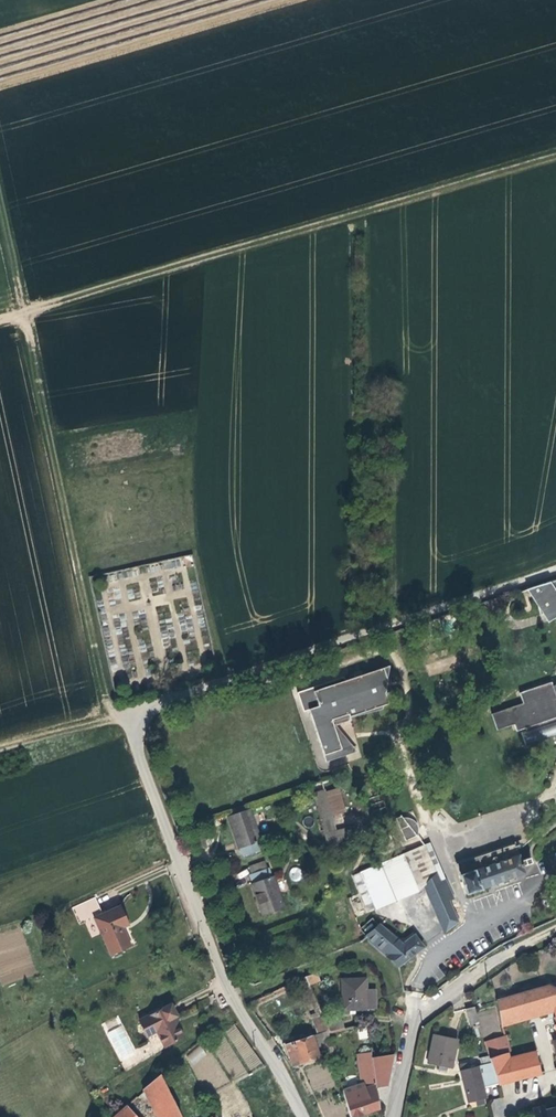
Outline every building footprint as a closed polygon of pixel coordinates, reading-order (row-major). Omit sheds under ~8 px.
[(549,583),(526,590),(535,603),(548,622),(555,617),(555,581),(549,583)] [(387,677),(391,659),(346,673),(345,669),(298,684),(304,703),(309,701),(325,754),(345,748),(341,738),(346,735),(337,723),(335,724),(333,719),(351,714),(349,709),(389,697),(383,679),(387,677)] [(385,687),(392,685),(391,659),(387,677),(383,679),(385,687)] [(554,682),(553,679),(521,690),(524,700),(493,710),(498,727),(516,721),(517,726),(526,723),(527,727),(522,729),(527,742),(555,732),(555,682),(554,682)] [(345,748),(354,745),(346,735),(341,738),(345,748)] [(346,804),(338,784),(324,789),(332,810),(346,804)] [(337,823),(324,789),(323,786),(309,791),(326,840),(355,831),(353,825),(357,824),(355,817),(337,823)] [(256,839),(258,838),(246,808),(225,815),(237,847),(238,846),(241,855),(259,849),(256,839)] [(403,815),(400,811),(394,813),(402,836),(415,832),(413,829),(417,826),(416,820),(414,817),(412,815),(409,813),(407,813),(403,815)] [(528,851),(518,854),(512,837),(454,861),(464,888),(522,868),(520,860),(530,857),(528,851)] [(359,866),(375,904),(419,885),(436,869),(423,839),(359,866)] [(268,873),(265,864),(248,871),(252,880),(250,880),(261,911),(282,903),(270,872),(268,873)] [(436,869),(419,885),(421,884),(442,925),(456,917),(447,896),(451,894),(444,875),(439,878),(436,869)] [(542,876),(519,880),(521,892),(544,889),(542,876)] [(119,910),(103,918),(96,903),(73,913),(80,929),(95,923),(110,955),(128,946),(120,928),(126,926),(119,910)] [(401,940),(378,922),(364,934),(399,961),(424,941),(414,930),(401,940)] [(306,984),(317,980),(313,972),(302,977),(306,984)] [(372,1007),(370,978),(338,980),(340,1009),(348,1009),(353,1008),(372,1007)] [(555,1012),(555,1000),(552,991),(545,988),(540,989),(550,1014),(555,1012)] [(500,1028),(547,1015),(550,1014),(540,989),(508,998),(512,1017),(498,1021),(500,1028)] [(158,1022),(159,1023),(174,1015),(174,1013),(179,1011),(173,998),(142,1015),(148,1027),(158,1022)] [(498,1021),(512,1017),(508,998),(494,1002),(498,1021)] [(475,1022),(470,1006),(461,1009),(466,1025),(475,1022)] [(550,1014),(547,1015),(555,1037),(555,1012),(550,1014)] [(182,1031),(174,1015),(159,1023),(167,1039),(182,1031)] [(330,1052),(325,1033),(323,1025),(320,1016),(312,1018),(316,1033),(284,1044),(290,1065),(330,1052)] [(338,1021),(323,1025),(325,1033),(339,1030),(338,1021)] [(121,1061),(136,1053),(121,1025),(106,1033),(121,1061)] [(453,1040),(431,1036),(425,1066),(436,1067),(442,1068),(448,1069),(453,1040)] [(486,1058),(486,1060),(496,1085),(536,1076),(531,1058),(506,1064),(505,1058),(504,1054),(502,1054),(499,1045),(494,1047),(495,1055),(486,1058)] [(200,1046),(186,1056),(193,1064),(206,1054),(200,1046)] [(531,1058),(530,1053),(505,1058),(506,1064),(531,1058)] [(373,1085),(369,1059),(368,1054),(353,1057),(357,1090),(361,1089),(373,1085)] [(389,1056),(369,1059),(373,1085),(373,1089),(383,1087),(389,1056)] [(485,1087),(496,1085),(486,1060),(478,1062),(485,1087)] [(456,1065),(460,1078),(477,1073),(475,1062),(462,1066),(461,1064),(456,1065)] [(159,1072),(146,1084),(162,1116),(180,1116),(159,1072)] [(484,1099),(477,1073),(460,1078),(467,1104),(484,1099)] [(146,1084),(142,1089),(156,1116),(162,1116),(146,1084)] [(373,1089),(373,1085),(361,1089),(362,1095),(342,1102),(347,1116),(351,1116),(376,1109),(373,1089)] [(125,1104),(111,1116),(137,1116),(125,1104)]
